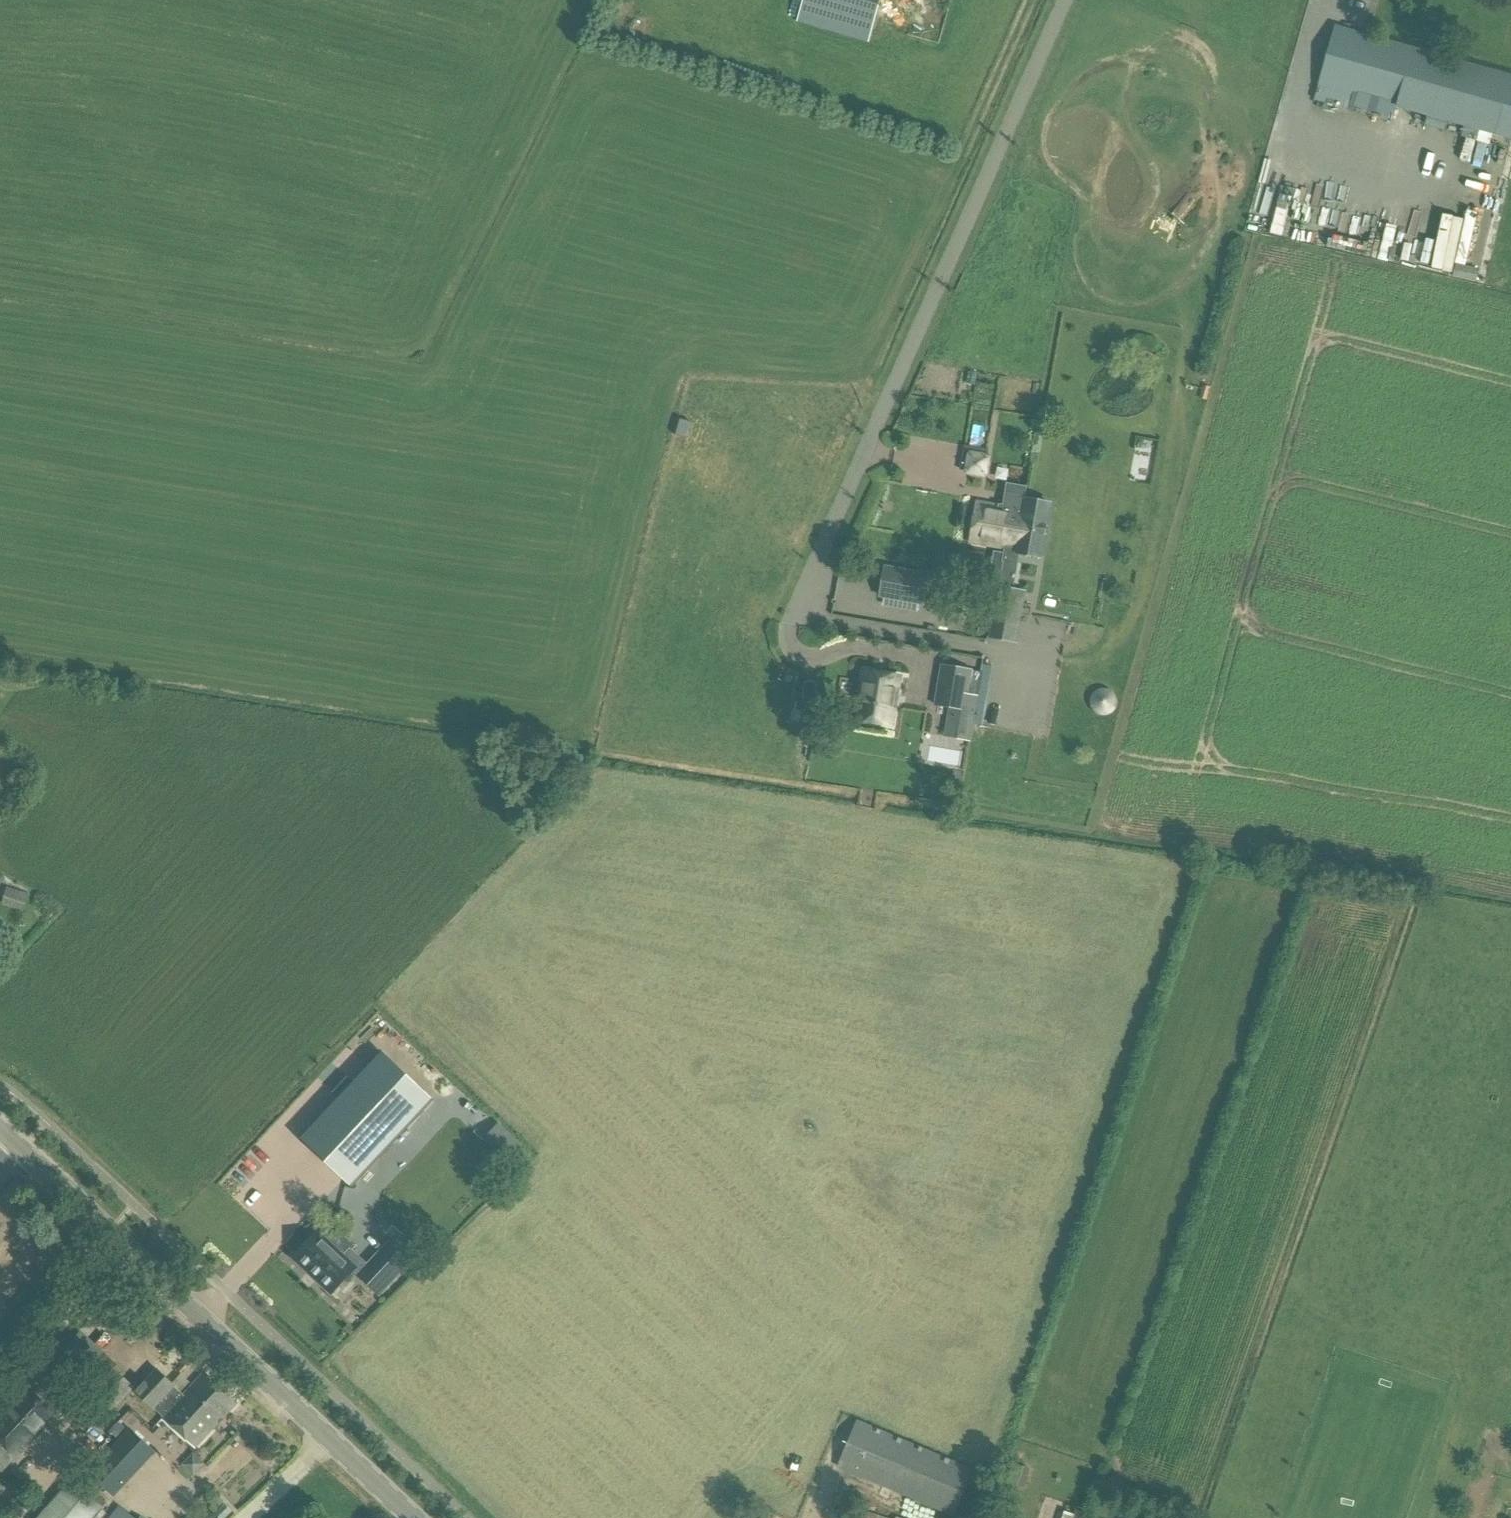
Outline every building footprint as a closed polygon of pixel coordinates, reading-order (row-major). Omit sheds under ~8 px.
[(798,21),(868,41),(880,0),(804,0),(798,21)] [(1317,85),(1318,85),(1354,96),(1510,140),(1510,75),(1334,25),(1317,85)] [(1318,85),(1313,100),(1350,111),(1354,96),(1318,85)] [(940,465),(987,466),(988,432),(941,431),(940,465)] [(976,512),(971,541),(1006,547),(1004,559),(1017,561),(1018,552),(1040,555),(1049,503),(1031,500),(1032,496),(1006,492),(1002,517),(976,512)] [(923,603),(927,575),(885,568),(880,596),(923,603)] [(999,588),(990,637),(1015,642),(1024,592),(1007,589),(999,588)] [(942,666),(935,705),(950,707),(945,736),(970,740),(972,724),(976,701),(966,699),(971,671),(942,666)] [(855,719),(890,724),(898,676),(863,670),(855,719)] [(7,885),(1,903),(22,910),(28,892),(7,885)] [(431,1099),(382,1053),(378,1057),(376,1058),(374,1060),(351,1085),(347,1081),(337,1092),(341,1096),(302,1138),(352,1184),(427,1104),(429,1102),(431,1100),(431,1099)] [(318,1233),(295,1258),(331,1292),(353,1269),(379,1293),(408,1262),(388,1243),(367,1265),(350,1249),(343,1256),(318,1233)] [(107,1356),(79,1386),(88,1394),(80,1403),(102,1423),(135,1388),(114,1368),(117,1365),(107,1356)] [(158,1370),(138,1392),(158,1410),(165,1416),(185,1395),(158,1370)] [(206,1372),(185,1395),(165,1416),(165,1417),(197,1447),(238,1403),(206,1372)] [(0,1422),(0,1441),(17,1456),(56,1414),(30,1389),(0,1422)] [(858,1418),(837,1467),(952,1516),(973,1468),(858,1418)] [(90,1473),(113,1495),(154,1451),(131,1429),(90,1473)] [(204,1476),(211,1463),(199,1457),(192,1470),(204,1476)] [(37,1517),(93,1517),(101,1508),(70,1480),(37,1517)] [(860,1517),(889,1517),(863,1510),(860,1517)]
